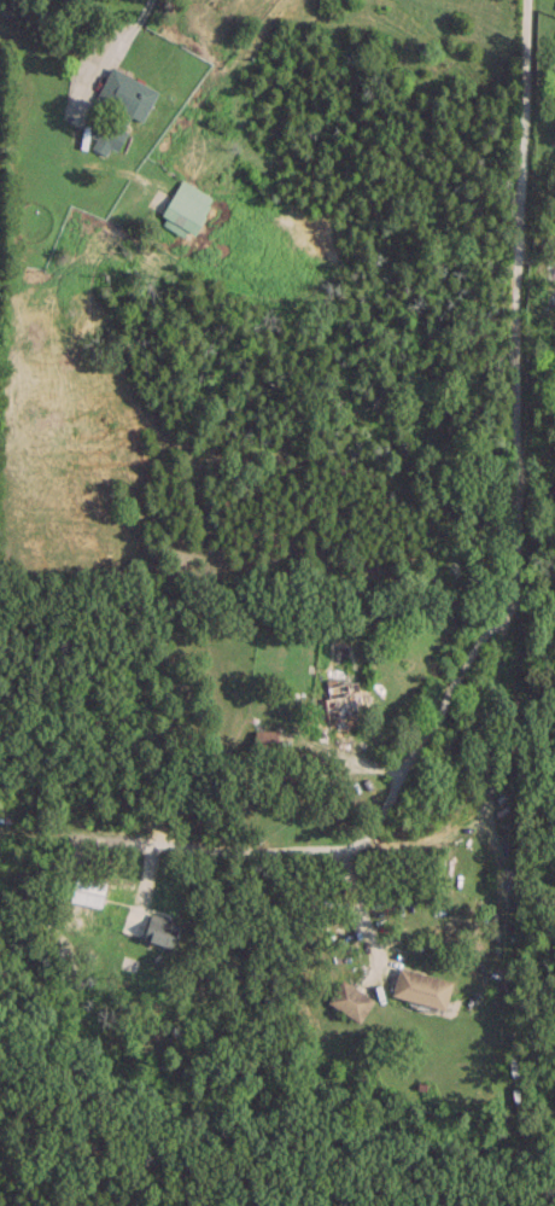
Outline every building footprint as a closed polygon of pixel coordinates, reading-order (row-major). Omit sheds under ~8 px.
[(142,121),(157,89),(109,66),(92,101),(127,117),(128,115),(142,121)] [(124,146),(117,119),(88,126),(95,153),(124,146)] [(157,219),(189,239),(213,198),(181,179),(157,219)] [(360,716),(355,677),(323,681),(326,700),(313,702),(316,733),(330,732),(329,720),(360,716)] [(255,751),(275,751),(275,730),(255,730),(255,751)] [(69,901),(101,906),(105,880),(73,875),(69,901)] [(170,952),(179,921),(149,911),(139,943),(170,952)] [(391,994),(445,1007),(452,978),(398,965),(391,994)] [(372,994),(338,979),(327,1003),(361,1019),(372,994)]
